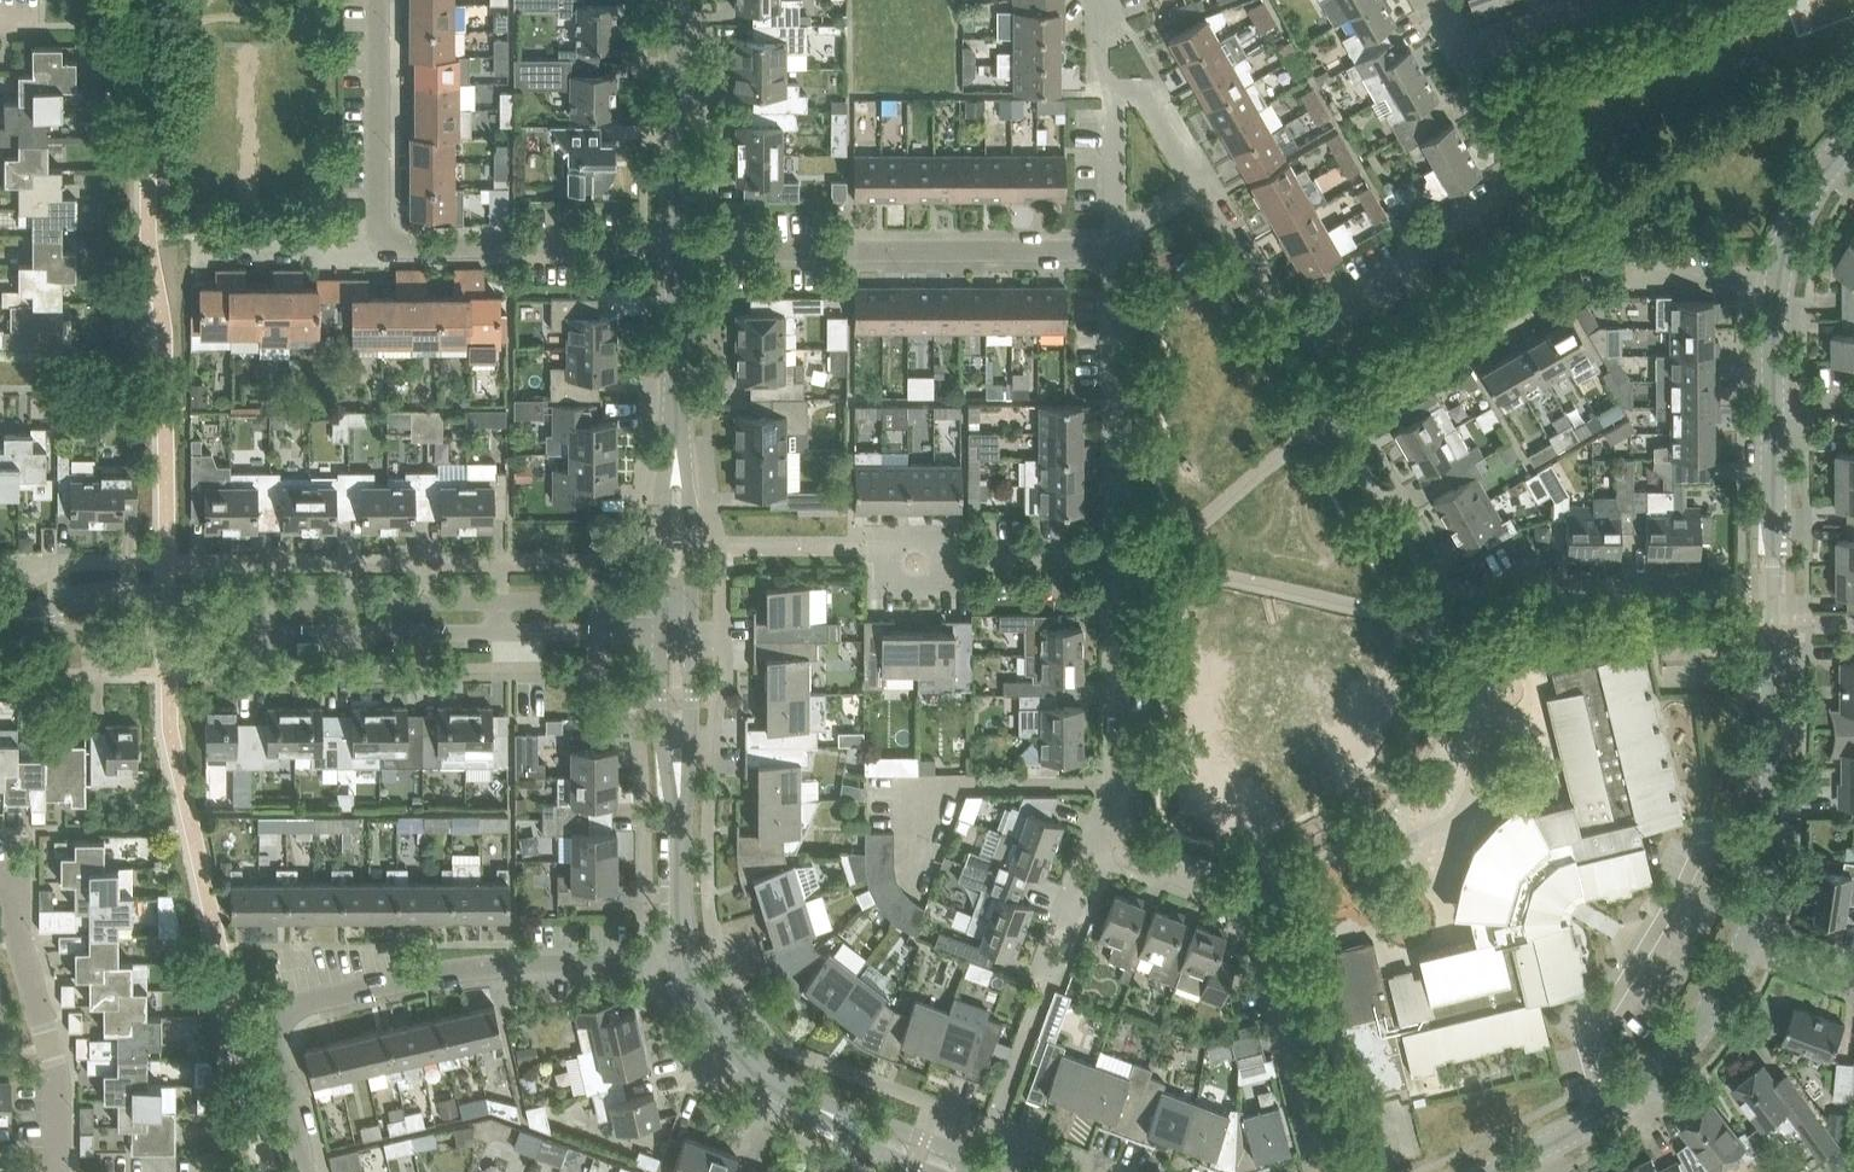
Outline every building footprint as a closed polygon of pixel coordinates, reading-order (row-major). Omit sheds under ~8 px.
[(559,9),(559,15),(577,15),(577,48),(616,48),(616,4),(584,4),(584,0),(514,0),(514,9),(559,9)] [(779,24),(799,24),(799,0),(736,0),(736,11),(760,11),(760,24),(779,24)] [(1014,37),(1059,37),(1060,11),(1064,11),(1064,5),(1062,5),(1062,0),(1014,0),(1016,10),(996,10),(996,37),(1014,37)] [(1182,5),(1185,14),(1205,7),(1203,0),(1195,0),(1182,5)] [(1254,20),(1270,11),(1264,0),(1248,9),(1254,20)] [(1350,16),(1377,0),(1341,0),(1350,16)] [(1389,0),(1377,0),(1350,16),(1358,29),(1342,38),(1355,61),(1356,62),(1392,41),(1384,29),(1396,22),(1389,10),(1393,7),(1389,0)] [(1500,0),(1470,0),(1473,10),(1500,0)] [(404,13),(410,13),(411,29),(454,29),(454,3),(404,3),(404,13)] [(1174,18),(1185,14),(1182,5),(1170,9),(1174,18)] [(1226,16),(1222,9),(1206,17),(1168,38),(1182,62),(1219,40),(1213,29),(1225,22),(1226,16)] [(1260,31),(1276,22),(1270,11),(1254,20),(1260,31)] [(495,29),(508,29),(508,12),(494,12),(495,29)] [(737,39),(737,67),(785,67),(785,52),(807,52),(807,24),(799,24),(779,24),(760,24),(753,24),(753,26),(762,26),(763,39),(737,39)] [(454,55),(454,29),(411,29),(411,57),(415,57),(415,56),(454,55)] [(1195,84),(1232,63),(1244,56),(1247,54),(1234,31),(1219,40),(1182,62),(1195,84)] [(1061,47),(1060,47),(1059,37),(1014,37),(1014,51),(997,51),(997,63),(1060,63),(1060,61),(1061,61),(1065,58),(1065,50),(1061,47)] [(509,39),(495,39),(495,56),(509,56),(509,39)] [(1279,47),(1287,61),(1299,55),(1291,40),(1279,47)] [(1376,98),(1384,93),(1385,95),(1424,72),(1410,48),(1399,54),(1392,41),(1356,62),(1355,61),(1345,67),(1353,81),(1363,75),(1376,98)] [(62,45),(33,45),(33,72),(48,72),(48,88),(62,88),(62,87),(76,87),(76,59),(62,59),(62,45)] [(970,46),(963,46),(963,63),(975,63),(974,52),(970,46)] [(459,82),(459,55),(454,55),(415,56),(415,57),(416,82),(459,82)] [(1295,76),(1307,69),(1299,55),(1287,61),(1295,76)] [(495,73),(509,72),(509,56),(495,56),(495,73)] [(1245,68),(1250,65),(1244,56),(1232,63),(1195,84),(1208,107),(1245,85),(1245,84),(1252,80),(1245,68)] [(588,57),(515,57),(515,88),(571,88),(571,115),(616,115),(616,73),(588,73),(588,57)] [(969,80),(975,75),(975,63),(963,63),(963,90),(974,90),(974,86),(969,80)] [(1060,90),(1060,63),(997,63),(997,76),(1014,75),(1014,90),(1060,90)] [(775,111),(787,111),(798,110),(807,110),(807,93),(799,93),(799,82),(785,82),(785,67),(737,67),(736,95),(763,95),(763,109),(754,109),(754,110),(775,110),(775,111)] [(48,114),(62,114),(62,88),(48,88),(48,72),(33,72),(19,72),(19,99),(34,99),(34,115),(48,115),(48,114)] [(1392,108),(1385,112),(1398,137),(1434,117),(1427,104),(1439,97),(1424,72),(1385,95),(1392,108)] [(416,82),(416,108),(459,108),(459,82),(416,82)] [(1208,107),(1221,129),(1258,108),(1245,85),(1208,107)] [(1313,87),(1301,94),(1310,109),(1322,102),(1313,87)] [(514,91),(500,91),(500,108),(514,108),(514,91)] [(896,98),(881,98),(881,113),(896,113),(896,98)] [(1012,114),(1012,106),(1013,106),(1013,98),(986,98),(987,123),(1003,123),(1003,114),(1012,114)] [(1065,135),(1065,98),(1037,98),(1037,112),(1055,112),(1055,135),(1065,135)] [(48,141),(48,115),(34,115),(34,99),(19,99),(5,99),(5,126),(0,126),(0,140),(48,141)] [(965,115),(984,115),(984,99),(966,99),(965,115)] [(847,100),(832,100),(832,110),(847,110),(847,100)] [(857,112),(869,112),(869,101),(857,101),(857,112)] [(1330,116),(1322,102),(1310,109),(1318,123),(1330,116)] [(416,108),(416,134),(454,134),(454,135),(470,135),(470,108),(459,108),(416,108)] [(501,125),(514,125),(514,108),(500,108),(501,125)] [(1271,130),(1258,108),(1221,129),(1234,152),(1271,130)] [(737,125),(737,154),(782,154),(782,127),(798,127),(798,110),(787,111),(775,111),(775,125),(737,125)] [(847,110),(832,110),(832,121),(832,122),(847,122),(847,121),(847,110)] [(1406,150),(1421,141),(1435,165),(1467,147),(1453,122),(1441,129),(1434,117),(1398,137),(1406,150)] [(577,125),(550,126),(567,143),(567,166),(568,190),(595,190),(600,189),(605,187),(609,184),(612,180),(614,175),(616,170),(616,140),(601,140),(601,125),(577,125)] [(1285,154),(1271,130),(1234,152),(1247,175),(1285,154)] [(411,161),(454,161),(454,135),(454,134),(416,134),(411,133),(411,161)] [(1055,135),(1053,135),(1053,140),(1055,140),(1055,145),(1065,145),(1065,135),(1055,135)] [(847,152),(847,136),(832,136),(831,153),(847,152)] [(19,182),(34,182),(34,166),(48,167),(48,141),(0,140),(0,155),(5,155),(5,182),(19,182)] [(1344,140),(1332,147),(1340,162),(1352,155),(1344,140)] [(509,144),(495,144),(495,161),(509,161),(509,144)] [(1425,171),(1428,177),(1423,192),(1439,196),(1481,172),(1467,147),(1435,165),(1425,171)] [(782,180),(782,154),(737,154),(737,183),(768,183),(768,200),(800,200),(800,180),(782,180)] [(855,199),(881,199),(881,154),(855,154),(855,199)] [(881,154),(881,199),(907,199),(907,154),(881,154)] [(934,154),(907,154),(907,199),(934,199),(934,154)] [(960,154),(934,154),(934,199),(960,199),(960,154)] [(986,199),(986,154),(960,154),(960,199),(986,199)] [(1013,199),(1013,154),(986,154),(986,199),(1013,199)] [(1039,199),(1039,154),(1013,154),(1013,199),(1039,199)] [(1065,154),(1039,154),(1039,199),(1065,199),(1065,154)] [(1361,170),(1352,155),(1340,162),(1349,177),(1361,170)] [(1311,178),(1305,168),(1296,173),(1288,160),(1251,182),(1264,205),(1302,184),(1311,178)] [(411,187),(454,187),(454,161),(411,161),(411,187)] [(495,178),(509,177),(509,161),(495,161),(495,178)] [(19,209),(33,209),(48,209),(48,194),(62,194),(62,167),(48,167),(34,166),(34,182),(19,182),(19,209)] [(832,181),(832,200),(847,200),(847,180),(832,181)] [(1315,206),(1302,184),(1264,205),(1277,228),(1315,206)] [(1370,185),(1358,192),(1366,207),(1378,200),(1370,185)] [(431,222),(431,224),(464,223),(464,187),(454,187),(411,187),(411,214),(433,214),(433,222),(431,222)] [(509,187),(490,187),(490,214),(509,214),(509,190),(509,187)] [(1389,204),(1402,197),(1397,187),(1384,195),(1389,204)] [(33,209),(33,236),(63,236),(63,223),(77,223),(77,194),(62,194),(48,194),(48,209),(33,209)] [(1386,215),(1378,200),(1366,207),(1374,222),(1386,215)] [(1277,228),(1290,250),(1327,229),(1315,206),(1277,228)] [(111,220),(101,220),(101,235),(111,235),(111,220)] [(1343,220),(1327,229),(1290,250),(1303,274),(1341,252),(1334,240),(1350,231),(1343,220)] [(77,249),(62,249),(63,236),(33,236),(33,262),(33,263),(48,263),(48,277),(63,277),(63,278),(77,277),(77,249)] [(1849,317),(1853,317),(1853,247),(1850,244),(1835,269),(1849,276),(1849,317)] [(48,263),(33,263),(33,262),(19,262),(19,289),(3,289),(3,304),(11,305),(11,304),(63,304),(63,278),(63,277),(48,277),(48,263)] [(470,269),(470,350),(470,355),(495,354),(495,339),(507,339),(507,311),(500,311),(499,296),(484,296),(484,278),(484,268),(470,269)] [(201,312),(191,312),(192,346),(231,346),(231,269),(216,269),(216,278),(221,283),(221,287),(201,288),(201,312)] [(246,269),(231,269),(231,346),(260,346),(260,287),(241,287),(241,283),(246,278),(246,269)] [(260,355),(289,355),(289,341),(289,269),(274,269),(274,278),(279,283),(279,287),(260,287),(260,346),(260,355)] [(319,322),(348,322),(349,299),(319,299),(319,287),(299,287),(299,283),(304,278),(304,269),(289,269),(289,341),(318,341),(318,331),(319,331),(319,322)] [(383,357),(412,357),(412,351),(412,269),(397,269),(397,279),(397,287),(402,292),(402,297),(383,297),(383,351),(383,357)] [(417,361),(435,361),(435,350),(441,350),(441,340),(441,296),(422,296),(422,292),(426,287),(426,269),(412,269),(412,351),(417,351),(417,361)] [(460,296),(441,296),(441,340),(441,350),(470,350),(470,269),(455,269),(455,287),(460,292),(460,296)] [(354,340),(354,351),(383,351),(383,297),(364,297),(364,292),(368,288),(368,279),(353,279),(353,299),(353,340),(354,340)] [(855,331),(881,331),(881,286),(855,286),(855,331)] [(908,331),(908,286),(881,286),(881,331),(908,331)] [(934,331),(934,286),(908,286),(908,331),(934,331)] [(960,331),(960,286),(934,286),(934,331),(960,331)] [(987,331),(987,286),(960,286),(960,331),(987,331)] [(1013,331),(1013,286),(987,286),(987,331),(1013,331)] [(1039,331),(1039,286),(1013,286),(1013,331),(1039,331)] [(1066,286),(1039,286),(1039,331),(1066,331),(1066,286)] [(1672,294),(1656,295),(1656,328),(1671,328),(1671,327),(1713,327),(1712,315),(1719,315),(1719,300),(1672,300),(1672,294)] [(568,328),(568,347),(616,347),(616,315),(590,315),(590,296),(551,296),(551,321),(551,328),(568,328)] [(795,315),(804,315),(804,311),(824,311),(824,296),(772,296),(772,313),(737,313),(737,347),(785,347),(785,331),(795,331),(795,315)] [(63,345),(63,304),(11,304),(11,305),(11,330),(4,330),(4,328),(0,328),(0,345),(63,345)] [(1576,310),(1587,330),(1599,324),(1587,304),(1576,310)] [(1549,333),(1570,369),(1577,381),(1600,368),(1593,356),(1594,356),(1570,314),(1557,321),(1560,327),(1549,333)] [(1849,317),(1849,332),(1834,332),(1834,361),(1853,361),(1853,317),(1849,317)] [(1587,330),(1595,343),(1602,355),(1608,355),(1605,327),(1599,324),(1587,330)] [(1719,339),(1713,339),(1713,327),(1671,327),(1671,328),(1671,353),(1719,353),(1719,339)] [(1524,340),(1548,382),(1570,369),(1549,333),(1539,339),(1536,333),(1524,340)] [(1525,395),(1548,382),(1524,340),(1511,347),(1514,353),(1504,359),(1525,395)] [(590,377),(616,377),(616,347),(568,347),(568,366),(551,366),(551,398),(566,398),(590,398),(590,377)] [(772,381),(772,398),(805,397),(805,379),(795,379),(795,363),(785,363),(785,347),(737,347),(737,381),(772,381)] [(1657,353),(1657,379),(1671,379),(1713,379),(1713,367),(1719,367),(1719,353),(1671,353),(1657,353)] [(1616,354),(1608,355),(1602,355),(1618,383),(1629,376),(1616,354)] [(986,359),(986,398),(1010,398),(1010,382),(991,382),(991,359),(986,359)] [(1502,409),(1525,395),(1504,359),(1494,365),(1490,359),(1478,367),(1502,409)] [(1472,372),(1461,378),(1469,391),(1479,385),(1472,372)] [(1624,393),(1617,397),(1620,402),(1623,406),(1633,406),(1633,379),(1630,379),(1629,376),(1618,383),(1624,393)] [(1657,379),(1657,406),(1719,406),(1719,392),(1713,391),(1713,379),(1671,379),(1657,379)] [(932,397),(932,381),(924,381),(924,397),(932,397)] [(207,382),(192,382),(192,406),(207,406),(207,382)] [(1394,430),(1408,453),(1455,426),(1436,391),(1421,400),(1427,411),(1394,430)] [(71,414),(71,393),(58,393),(58,414),(71,414)] [(97,409),(101,409),(112,397),(112,393),(97,393),(97,409)] [(785,432),(808,432),(808,407),(818,407),(818,397),(805,397),(772,398),(773,415),(737,415),(737,449),(785,449),(785,432)] [(393,398),(382,399),(382,410),(394,410),(393,398)] [(421,398),(421,410),(427,410),(433,410),(433,398),(421,398)] [(1596,415),(1602,425),(1626,411),(1623,406),(1620,402),(1596,415)] [(546,452),(569,452),(616,452),(616,421),(589,421),(589,404),(553,404),(553,433),(546,433),(546,452)] [(934,405),(934,416),(961,416),(961,404),(934,405)] [(969,404),(969,420),(980,420),(980,404),(969,404)] [(1040,404),(1040,431),(1082,431),(1082,419),(1088,419),(1088,404),(1040,404)] [(882,416),(882,405),(855,405),(855,416),(882,416)] [(882,426),(906,426),(906,416),(908,416),(908,405),(882,405),(882,416),(882,426)] [(923,416),(923,405),(908,405),(908,416),(923,416)] [(1671,416),(1671,431),(1713,431),(1713,419),(1719,419),(1719,406),(1657,406),(1657,416),(1671,416)] [(467,425),(507,425),(507,409),(466,410),(467,425)] [(348,440),(348,425),(349,424),(349,410),(333,410),(333,440),(348,440)] [(366,410),(349,410),(349,424),(366,424),(366,410)] [(427,410),(421,410),(411,410),(412,440),(427,440),(427,410)] [(443,410),(433,410),(427,410),(427,440),(443,440),(443,410)] [(253,421),(259,426),(267,426),(267,413),(253,413),(253,421)] [(1629,417),(1617,425),(1623,436),(1636,429),(1629,417)] [(1587,420),(1574,428),(1580,438),(1593,430),(1587,420)] [(1549,436),(1552,441),(1557,451),(1580,438),(1574,428),(1571,423),(1549,436)] [(1604,432),(1611,443),(1623,436),(1617,425),(1604,432)] [(1455,426),(1408,453),(1421,476),(1442,465),(1448,476),(1484,455),(1477,443),(1468,448),(1455,426)] [(32,433),(5,433),(5,447),(4,461),(19,461),(19,477),(46,476),(47,427),(32,427),(32,433)] [(1040,431),(1040,457),(1088,457),(1088,443),(1082,443),(1082,431),(1040,431)] [(1653,445),(1654,458),(1673,458),(1713,458),(1719,458),(1719,444),(1713,444),(1713,431),(1671,431),(1671,445),(1653,445)] [(1838,479),(1853,479),(1853,434),(1848,434),(1848,436),(1853,436),(1853,451),(1838,451),(1838,479)] [(206,529),(232,529),(231,473),(229,473),(229,464),(218,464),(213,452),(202,452),(202,438),(192,438),(192,505),(206,505),(206,529)] [(1557,451),(1552,441),(1528,455),(1534,464),(1557,451)] [(980,442),(969,442),(969,458),(980,458),(980,442)] [(19,477),(19,461),(4,461),(5,447),(0,447),(0,491),(19,491),(19,477)] [(785,492),(785,468),(785,449),(737,449),(737,492),(785,492)] [(58,451),(58,512),(72,512),(72,522),(97,522),(97,476),(98,476),(98,469),(69,469),(69,451),(58,451)] [(882,451),(855,451),(855,512),(870,512),(870,506),(882,506),(882,464),(882,451)] [(616,452),(569,452),(569,468),(554,468),(554,500),(589,500),(589,483),(616,483),(616,452)] [(1455,487),(1434,499),(1447,522),(1483,502),(1471,481),(1483,475),(1478,465),(1487,460),(1484,455),(1448,476),(1455,487)] [(1040,457),(1025,457),(1026,484),(1040,483),(1082,484),(1082,471),(1088,471),(1088,457),(1040,457)] [(969,458),(969,484),(980,484),(980,473),(980,458),(969,458)] [(1592,514),(1593,514),(1594,560),(1612,560),(1612,555),(1620,555),(1620,531),(1633,531),(1633,489),(1634,489),(1633,458),(1616,458),(1617,496),(1592,496),(1592,504),(1592,514)] [(1673,482),(1713,482),(1713,458),(1673,458),(1673,482)] [(1593,514),(1592,514),(1592,504),(1569,504),(1569,493),(1551,462),(1537,470),(1554,499),(1554,519),(1567,519),(1567,555),(1575,555),(1575,560),(1594,560),(1593,514)] [(894,512),(908,512),(908,464),(882,464),(882,506),(894,506),(894,512)] [(922,506),(934,506),(934,464),(908,464),(908,512),(922,512),(922,506)] [(961,464),(934,464),(934,506),(946,506),(946,512),(961,512),(961,464)] [(98,476),(97,476),(97,522),(123,522),(123,498),(137,498),(137,465),(113,465),(113,476),(98,476)] [(515,466),(514,466),(514,480),(531,480),(531,465),(515,466)] [(496,476),(467,476),(468,528),(493,528),(493,493),(507,493),(507,470),(496,470),(496,476)] [(338,477),(310,477),(310,529),(336,528),(335,494),(346,494),(346,504),(349,504),(349,471),(338,471),(338,477)] [(375,485),(375,471),(349,471),(349,504),(363,504),(364,528),(389,528),(388,485),(375,485)] [(417,477),(388,477),(388,485),(389,528),(414,528),(414,493),(428,493),(428,471),(417,471),(417,477)] [(439,471),(428,471),(428,493),(442,493),(442,528),(468,528),(467,476),(439,477),(439,471)] [(245,472),(245,473),(231,473),(232,529),(257,529),(257,505),(271,505),(271,494),(270,472),(245,472)] [(285,494),(285,529),(310,529),(310,477),(281,477),(281,472),(270,472),(271,494),(285,494)] [(1853,522),(1853,479),(1838,479),(1839,507),(1853,507),(1853,522)] [(1082,484),(1040,483),(1026,484),(1026,511),(1088,510),(1088,496),(1082,495),(1082,484)] [(986,484),(980,484),(969,484),(969,511),(979,511),(979,498),(986,498),(986,484)] [(848,489),(795,489),(795,506),(848,506),(848,489)] [(1647,531),(1647,555),(1673,555),(1673,513),(1672,513),(1672,489),(1634,489),(1633,489),(1633,531),(1647,531)] [(1496,524),(1483,502),(1447,522),(1461,546),(1481,534),(1488,545),(1517,529),(1510,516),(1496,524)] [(1713,513),(1689,513),(1673,513),(1673,555),(1700,555),(1700,540),(1714,540),(1713,513)] [(1839,537),(1839,566),(1853,565),(1853,522),(1853,538),(1839,537)] [(27,536),(21,536),(21,549),(34,549),(34,541),(27,536)] [(1839,566),(1839,594),(1853,594),(1853,608),(1848,609),(1848,610),(1853,610),(1853,565),(1839,566)] [(827,639),(828,621),(810,620),(810,585),(767,585),(767,621),(754,621),(754,639),(818,639),(827,639)] [(1000,628),(1025,628),(1025,653),(1082,653),(1082,626),(1036,627),(1036,614),(1000,614),(1000,628)] [(953,631),(918,631),(918,674),(953,674),(953,682),(972,682),(972,618),(953,618),(953,631)] [(883,687),(883,674),(918,674),(918,631),(883,631),(883,619),(864,619),(864,643),(865,687),(883,687)] [(818,657),(818,645),(818,639),(754,639),(754,657),(767,657),(766,692),(810,692),(810,657),(818,657)] [(1549,1041),(1538,998),(1583,987),(1578,965),(1584,963),(1578,939),(1572,940),(1567,919),(1570,919),(1569,913),(1570,909),(1575,900),(1579,897),(1584,895),(1583,892),(1604,887),(1606,893),(1630,887),(1629,881),(1651,875),(1640,830),(1683,820),(1677,796),(1668,798),(1666,788),(1674,786),(1669,762),(1660,764),(1658,755),(1666,752),(1660,729),(1652,731),(1650,721),(1658,719),(1652,695),(1644,697),(1641,687),(1650,685),(1644,661),(1635,663),(1633,652),(1552,672),(1557,694),(1546,696),(1571,800),(1545,806),(1538,787),(1470,841),(1447,908),(1492,913),(1497,935),(1419,954),(1424,976),(1414,978),(1412,970),(1388,976),(1412,1074),(1436,1068),(1434,1060),(1523,1038),(1525,1047),(1549,1041)] [(1041,680),(1082,680),(1082,653),(1025,653),(1025,672),(1041,672),(1041,680)] [(1845,661),(1845,697),(1845,707),(1833,707),(1831,705),(1830,705),(1832,709),(1835,717),(1836,725),(1837,731),(1853,731),(1853,661),(1845,661)] [(1004,680),(1004,694),(1019,694),(1037,693),(1037,680),(1004,680)] [(824,692),(810,692),(766,692),(766,727),(746,727),(746,745),(809,745),(809,746),(818,746),(817,727),(824,727),(824,692)] [(1019,694),(1019,734),(1041,734),(1041,733),(1083,733),(1082,706),(1056,706),(1056,693),(1037,693),(1019,694)] [(41,699),(26,699),(26,710),(41,710),(41,699)] [(449,765),(449,764),(465,764),(465,706),(438,707),(438,732),(423,732),(423,765),(449,765)] [(465,706),(465,764),(482,764),(482,765),(508,765),(509,756),(508,732),(493,732),(493,706),(465,706)] [(227,766),(253,766),(253,733),(238,733),(238,707),(206,708),(206,754),(227,754),(227,766)] [(268,733),(253,733),(253,766),(279,766),(279,753),(295,753),(295,707),(268,707),(268,733)] [(312,753),(312,766),(338,766),(338,732),(323,733),(323,707),(295,707),(295,753),(312,753)] [(353,732),(338,732),(338,766),(364,766),(364,753),(380,753),(380,707),(353,707),(353,732)] [(397,753),(397,765),(423,765),(423,732),(408,732),(408,707),(380,707),(380,753),(397,753)] [(91,783),(117,783),(117,771),(138,770),(138,724),(106,724),(106,750),(91,750),(91,783)] [(1846,768),(1846,783),(1842,783),(1842,803),(1853,803),(1853,731),(1837,731),(1837,733),(1836,741),(1834,749),(1830,757),(1832,758),(1833,755),(1845,755),(1846,768)] [(516,733),(516,776),(545,776),(545,761),(539,761),(538,732),(516,733)] [(1041,733),(1041,734),(1041,759),(1026,759),(1026,773),(1059,773),(1059,760),(1083,760),(1083,733),(1041,733)] [(4,785),(5,785),(5,769),(16,769),(16,755),(19,755),(19,741),(0,741),(0,785),(4,785)] [(44,755),(46,755),(46,799),(72,798),(72,804),(87,805),(86,744),(44,744),(44,755)] [(758,763),(758,798),(801,798),(818,799),(818,779),(801,778),(801,763),(809,763),(809,746),(809,745),(746,745),(746,763),(758,763)] [(571,747),(572,771),(572,775),(616,775),(616,747),(571,747)] [(46,755),(44,755),(19,755),(16,755),(16,769),(5,769),(5,785),(4,785),(4,799),(31,799),(31,804),(32,804),(44,804),(46,804),(46,799),(46,755)] [(908,759),(908,772),(920,772),(919,759),(908,759)] [(935,772),(935,759),(919,759),(920,772),(935,772)] [(558,802),(543,802),(543,817),(589,817),(589,803),(617,803),(616,775),(572,775),(558,775),(558,802)] [(348,808),(347,784),(337,784),(337,808),(348,808)] [(844,784),(841,798),(865,798),(864,788),(844,784)] [(1019,807),(1012,804),(1001,830),(1019,837),(1053,850),(1063,824),(1046,818),(1057,795),(1029,795),(1024,794),(1019,807)] [(737,833),(737,852),(785,848),(785,833),(802,833),(801,798),(758,798),(758,833),(737,833)] [(44,804),(32,804),(32,821),(44,820),(44,804)] [(963,805),(959,815),(974,820),(978,810),(963,805)] [(257,816),(257,830),(286,830),(286,815),(257,816)] [(314,815),(286,815),(286,830),(314,830),(314,815)] [(341,829),(341,815),(314,815),(314,830),(341,829)] [(453,815),(425,816),(425,830),(453,829),(453,815)] [(481,815),(453,815),(453,829),(481,829),(481,815)] [(508,829),(508,815),(481,815),(481,829),(508,829)] [(352,826),(368,826),(370,826),(370,816),(352,816),(352,826)] [(368,830),(370,830),(397,830),(397,816),(370,816),(370,826),(368,826),(368,830)] [(425,816),(397,816),(397,830),(425,830),(425,816)] [(543,817),(543,832),(572,833),(572,859),(617,859),(617,831),(589,831),(589,817),(543,817)] [(866,829),(866,845),(895,845),(895,830),(866,829)] [(990,858),(969,849),(964,862),(997,875),(1002,862),(1043,877),(1053,850),(1019,837),(1001,830),(990,858)] [(61,854),(61,881),(75,881),(90,881),(90,867),(105,867),(105,866),(105,839),(55,839),(55,854),(61,854)] [(866,845),(866,861),(895,861),(895,845),(866,845)] [(1853,861),(1853,855),(1853,846),(1848,845),(1844,872),(1824,869),(1817,916),(1825,917),(1825,918),(1825,919),(1826,921),(1827,921),(1828,922),(1829,923),(1831,924),(1834,923),(1836,923),(1838,921),(1839,919),(1847,921),(1851,894),(1853,894),(1853,861)] [(764,911),(806,898),(804,894),(819,883),(814,864),(795,863),(789,865),(785,848),(737,852),(737,857),(738,867),(740,876),(742,881),(754,877),(764,911)] [(589,887),(617,887),(617,859),(572,859),(572,873),(558,873),(558,877),(558,901),(589,901),(589,887)] [(866,861),(869,884),(897,875),(895,861),(866,861)] [(479,862),(452,862),(452,867),(453,867),(453,917),(481,917),(481,881),(479,881),(479,862)] [(958,877),(981,887),(971,912),(989,918),(1023,931),(1033,905),(1017,899),(1022,884),(997,875),(964,862),(958,877)] [(75,881),(75,908),(90,908),(102,908),(102,893),(119,893),(119,866),(105,866),(105,867),(90,867),(90,881),(75,881)] [(332,882),(314,882),(315,917),(342,917),(342,867),(332,867),(332,882)] [(353,882),(353,867),(342,867),(342,917),(370,917),(370,882),(353,882)] [(387,882),(370,882),(370,917),(398,917),(398,867),(387,867),(387,882)] [(398,917),(426,917),(426,882),(408,882),(408,867),(398,867),(398,917)] [(442,881),(426,882),(426,917),(453,917),(453,867),(452,867),(442,867),(442,881)] [(497,881),(481,881),(481,917),(509,916),(509,867),(497,867),(497,881)] [(231,868),(231,918),(259,918),(259,882),(243,882),(243,868),(231,868)] [(259,882),(259,918),(287,918),(287,868),(277,868),(277,882),(259,882)] [(287,868),(287,918),(315,917),(314,882),(298,882),(298,868),(287,868)] [(878,902),(881,905),(903,888),(897,875),(869,884),(878,902)] [(53,888),(40,888),(40,909),(53,908),(53,888)] [(896,922),(900,925),(913,898),(903,888),(881,905),(896,922)] [(90,921),(90,934),(90,935),(119,935),(119,922),(133,922),(133,893),(119,893),(102,893),(102,908),(90,908),(75,908),(71,908),(53,908),(40,909),(40,929),(77,929),(77,921),(90,921)] [(173,893),(159,893),(159,935),(183,935),(173,893)] [(1120,979),(1130,983),(1141,954),(1140,954),(1145,941),(1144,941),(1131,936),(1143,903),(1142,903),(1143,898),(1130,893),(1128,898),(1115,893),(1099,939),(1114,944),(1108,959),(1125,965),(1120,979)] [(810,934),(817,932),(806,898),(764,911),(775,944),(763,948),(767,957),(771,967),(776,974),(815,947),(810,934)] [(926,906),(913,898),(900,925),(916,934),(926,906)] [(1169,913),(1156,908),(1144,941),(1145,941),(1140,954),(1141,954),(1155,959),(1149,974),(1175,984),(1185,956),(1172,951),(1184,918),(1182,918),(1184,913),(1170,908),(1169,913)] [(971,912),(965,928),(983,935),(979,945),(1013,958),(1023,931),(989,918),(971,912)] [(1175,984),(1176,984),(1190,989),(1194,991),(1217,999),(1227,971),(1212,966),(1224,933),(1223,933),(1225,928),(1211,923),(1209,928),(1197,923),(1185,956),(1175,984)] [(972,943),(940,931),(935,945),(967,957),(972,943)] [(76,950),(76,977),(90,976),(90,973),(104,973),(104,962),(119,962),(119,961),(119,935),(90,935),(90,934),(59,934),(59,950),(76,950)] [(1314,956),(1315,960),(1331,1026),(1349,1098),(1409,1083),(1391,1011),(1390,1011),(1373,941),(1314,956)] [(825,956),(815,947),(776,974),(777,975),(783,984),(791,991),(797,996),(804,986),(832,1007),(858,973),(829,951),(825,956)] [(90,1004),(104,1004),(104,1000),(118,1000),(118,989),(133,989),(133,988),(133,961),(119,961),(119,962),(104,962),(104,973),(90,973),(90,976),(90,1004)] [(861,1044),(870,1049),(878,1053),(896,1009),(883,1000),(887,995),(858,973),(832,1007),(860,1029),(852,1038),(861,1044)] [(76,1004),(75,983),(62,983),(62,1004),(76,1004)] [(104,1031),(118,1031),(118,1030),(133,1030),(133,1016),(147,1016),(147,1015),(147,988),(133,988),(133,989),(118,989),(118,1000),(104,1000),(104,1004),(104,1031)] [(895,1059),(902,1040),(935,1052),(950,1011),(916,999),(910,1015),(896,1009),(878,1053),(895,1059)] [(580,1033),(581,1037),(584,1049),(584,1050),(641,1037),(635,1010),(608,1016),(605,1002),(575,1009),(580,1033)] [(495,1004),(468,1011),(476,1045),(491,1041),(495,1056),(506,1053),(495,1004)] [(1796,1006),(1783,1040),(1811,1050),(1810,1052),(1812,1055),(1819,1058),(1823,1056),(1823,1055),(1834,1058),(1846,1024),(1796,1006)] [(83,1030),(83,1009),(69,1010),(69,1031),(83,1030)] [(468,1011),(441,1017),(452,1065),(461,1063),(458,1049),(476,1045),(468,1011)] [(985,1016),(983,1023),(950,1011),(935,1052),(968,1064),(964,1074),(977,1079),(976,1080),(982,1082),(1003,1022),(985,1016)] [(118,1056),(118,1057),(147,1057),(147,1044),(161,1044),(161,1015),(147,1015),(147,1016),(133,1016),(133,1030),(118,1030),(118,1031),(118,1056)] [(1065,1045),(1048,1039),(1055,1019),(1046,1016),(1038,1036),(1047,1039),(1026,1098),(1031,1100),(1031,1098),(1044,1103),(1048,1093),(1081,1105),(1096,1064),(1063,1052),(1065,1045)] [(441,1068),(452,1065),(441,1017),(413,1023),(421,1058),(438,1054),(441,1068)] [(1239,1026),(1241,1035),(1259,1031),(1257,1021),(1239,1026)] [(413,1023),(386,1029),(397,1078),(408,1076),(409,1080),(426,1076),(421,1058),(413,1023)] [(386,1029),(359,1036),(367,1070),(384,1066),(387,1080),(397,1078),(386,1029)] [(1231,1038),(1235,1052),(1263,1045),(1259,1031),(1241,1035),(1231,1038)] [(76,1056),(88,1056),(90,1056),(90,1035),(76,1035),(76,1056)] [(354,1088),(351,1074),(367,1070),(359,1036),(332,1042),(343,1091),(354,1088)] [(586,1093),(593,1091),(624,1084),(621,1071),(648,1065),(641,1037),(584,1050),(584,1049),(577,1051),(586,1093)] [(344,1096),(343,1091),(332,1042),(305,1048),(315,1094),(333,1090),(335,1098),(344,1096)] [(535,1043),(516,1047),(519,1062),(538,1058),(535,1043)] [(1238,1066),(1266,1059),(1263,1045),(1235,1052),(1238,1066)] [(1134,1061),(1101,1048),(1096,1064),(1081,1105),(1114,1117),(1110,1127),(1099,1123),(1099,1125),(1126,1135),(1149,1075),(1149,1076),(1152,1068),(1134,1061)] [(104,1099),(118,1099),(118,1098),(133,1098),(133,1084),(148,1084),(148,1083),(147,1057),(118,1057),(118,1056),(90,1056),(88,1056),(88,1072),(104,1072),(104,1099)] [(1853,1078),(1853,1062),(1838,1060),(1835,1097),(1852,1099),(1853,1078)] [(1764,1063),(1734,1087),(1749,1106),(1764,1126),(1781,1149),(1804,1132),(1822,1157),(1842,1143),(1809,1099),(1795,1079),(1783,1087),(1777,1080),(1764,1063)] [(200,1068),(196,1073),(197,1079),(201,1083),(207,1082),(211,1078),(211,1072),(206,1068),(200,1068)] [(536,1087),(533,1073),(520,1076),(523,1091),(536,1087)] [(1163,1089),(1165,1082),(1149,1076),(1149,1075),(1126,1135),(1154,1145),(1155,1143),(1144,1139),(1148,1130),(1180,1142),(1195,1101),(1163,1089)] [(0,1078),(0,1125),(10,1125),(10,1078),(0,1078)] [(133,1098),(118,1098),(118,1099),(118,1126),(132,1126),(132,1125),(147,1125),(147,1111),(162,1111),(162,1110),(161,1083),(148,1083),(148,1084),(133,1084),(133,1098)] [(654,1092),(627,1098),(624,1084),(593,1091),(600,1119),(613,1116),(616,1129),(637,1125),(660,1120),(654,1092)] [(462,1115),(487,1109),(491,1110),(487,1095),(485,1095),(459,1101),(462,1115)] [(519,1118),(515,1102),(487,1095),(491,1110),(519,1118)] [(528,1107),(533,1127),(552,1122),(547,1101),(528,1107)] [(1228,1113),(1195,1101),(1180,1142),(1213,1154),(1209,1165),(1218,1168),(1228,1170),(1234,1170),(1237,1107),(1230,1107),(1228,1113)] [(458,1113),(455,1103),(441,1106),(443,1116),(458,1113)] [(1716,1169),(1741,1149),(1747,1161),(1760,1153),(1747,1130),(1739,1134),(1714,1103),(1682,1128),(1691,1140),(1679,1149),(1691,1171),(1718,1171),(1716,1169)] [(387,1120),(390,1133),(409,1128),(405,1113),(403,1104),(388,1107),(391,1120),(387,1120)] [(94,1126),(94,1105),(81,1105),(81,1126),(94,1126)] [(1244,1114),(1243,1108),(1237,1107),(1234,1170),(1242,1170),(1252,1169),(1259,1168),(1255,1156),(1290,1146),(1279,1105),(1244,1114)] [(424,1125),(420,1109),(405,1113),(409,1128),(424,1125)] [(132,1125),(132,1126),(132,1153),(176,1152),(176,1110),(162,1110),(162,1111),(147,1111),(147,1125),(132,1125)] [(363,1138),(381,1134),(378,1122),(359,1127),(363,1138)] [(514,1146),(536,1154),(543,1136),(521,1128),(514,1146)] [(437,1144),(434,1130),(412,1135),(415,1150),(437,1144)] [(94,1132),(81,1132),(81,1153),(94,1153),(94,1132)] [(383,1142),(387,1157),(415,1150),(412,1135),(383,1142)] [(711,1146),(684,1136),(675,1162),(662,1157),(656,1171),(701,1171),(711,1146)] [(552,1140),(548,1151),(563,1157),(567,1146),(552,1140)] [(737,1155),(711,1146),(701,1171),(731,1171),(737,1155)] [(586,1154),(569,1147),(564,1162),(581,1169),(586,1154)] [(356,1149),(329,1155),(333,1171),(341,1171),(361,1167),(356,1149)] [(1626,1171),(1684,1171),(1678,1161),(1659,1170),(1653,1158),(1626,1171)]
